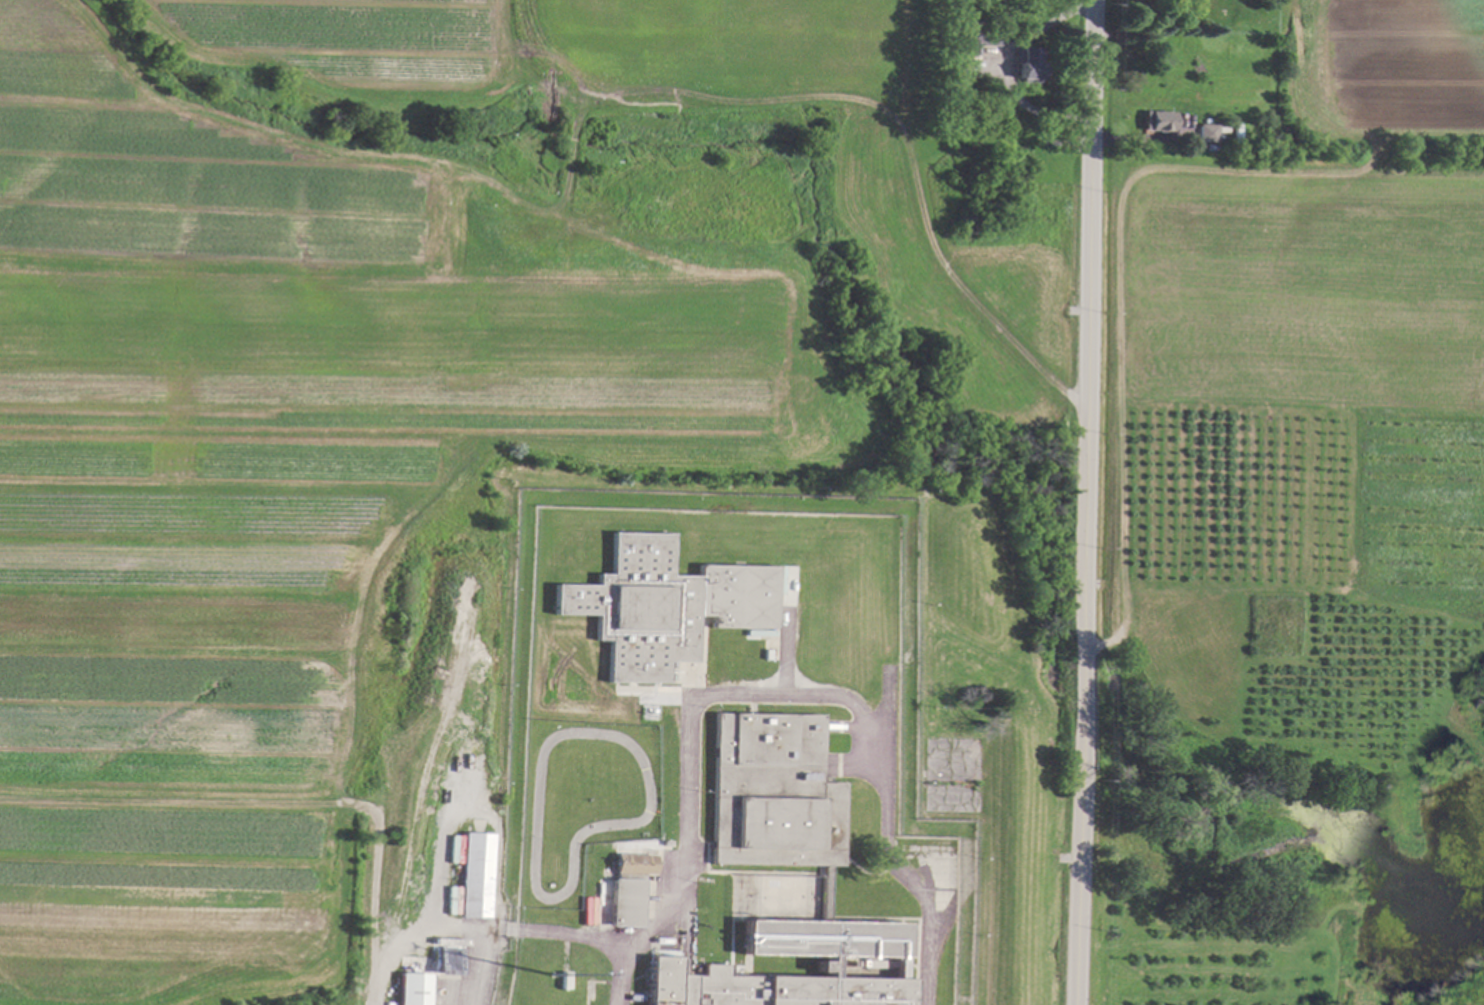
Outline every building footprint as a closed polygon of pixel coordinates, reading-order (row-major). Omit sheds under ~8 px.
[(1002,29),(1002,45),(1002,46),(979,45),(978,53),(971,53),(971,52),(972,28),(1002,29)] [(1041,79),(1038,79),(1037,84),(1020,83),(1020,79),(1018,78),(1018,61),(1019,61),(1019,47),(1042,48),(1041,79)] [(1173,111),(1173,130),(1165,130),(1165,132),(1156,131),(1156,130),(1143,129),(1144,110),(1173,111)] [(1217,142),(1200,141),(1199,141),(1199,127),(1199,124),(1217,124),(1217,142)] [(669,575),(696,576),(696,564),(773,566),(772,628),(710,627),(710,616),(696,616),(695,661),(695,662),(668,661),(667,683),(609,681),(609,640),(596,640),(596,615),(554,614),(555,585),(596,586),(596,574),(611,574),(612,532),(670,533),(669,575)] [(914,990),(913,1004),(648,1004),(649,962),(649,956),(653,956),(679,956),(678,975),(679,975),(702,975),(702,964),(702,963),(729,964),(729,975),(826,977),(826,972),(816,972),(816,961),(826,961),(826,956),(744,955),(744,920),(756,920),(818,921),(821,921),(822,866),(816,866),(711,864),(714,713),(820,715),(820,720),(820,731),(819,752),(819,776),(828,776),(828,777),(828,782),(841,782),(840,866),(829,866),(828,921),(905,923),(904,957),(902,957),(902,979),(910,979),(910,988),(912,988),(914,990)] [(472,833),(481,833),(491,834),(488,904),(488,917),(460,916),(459,916),(462,832),(472,833)] [(649,855),(652,855),(654,855),(653,875),(643,875),(643,879),(641,927),(610,926),(610,925),(612,879),(615,879),(615,854),(636,854),(636,850),(650,850),(649,855)] [(459,975),(437,975),(437,974),(437,947),(460,948),(459,975)] [(569,971),(568,989),(561,989),(562,971),(569,971)] [(429,974),(428,1004),(397,1004),(399,972),(428,974),(429,974)]
